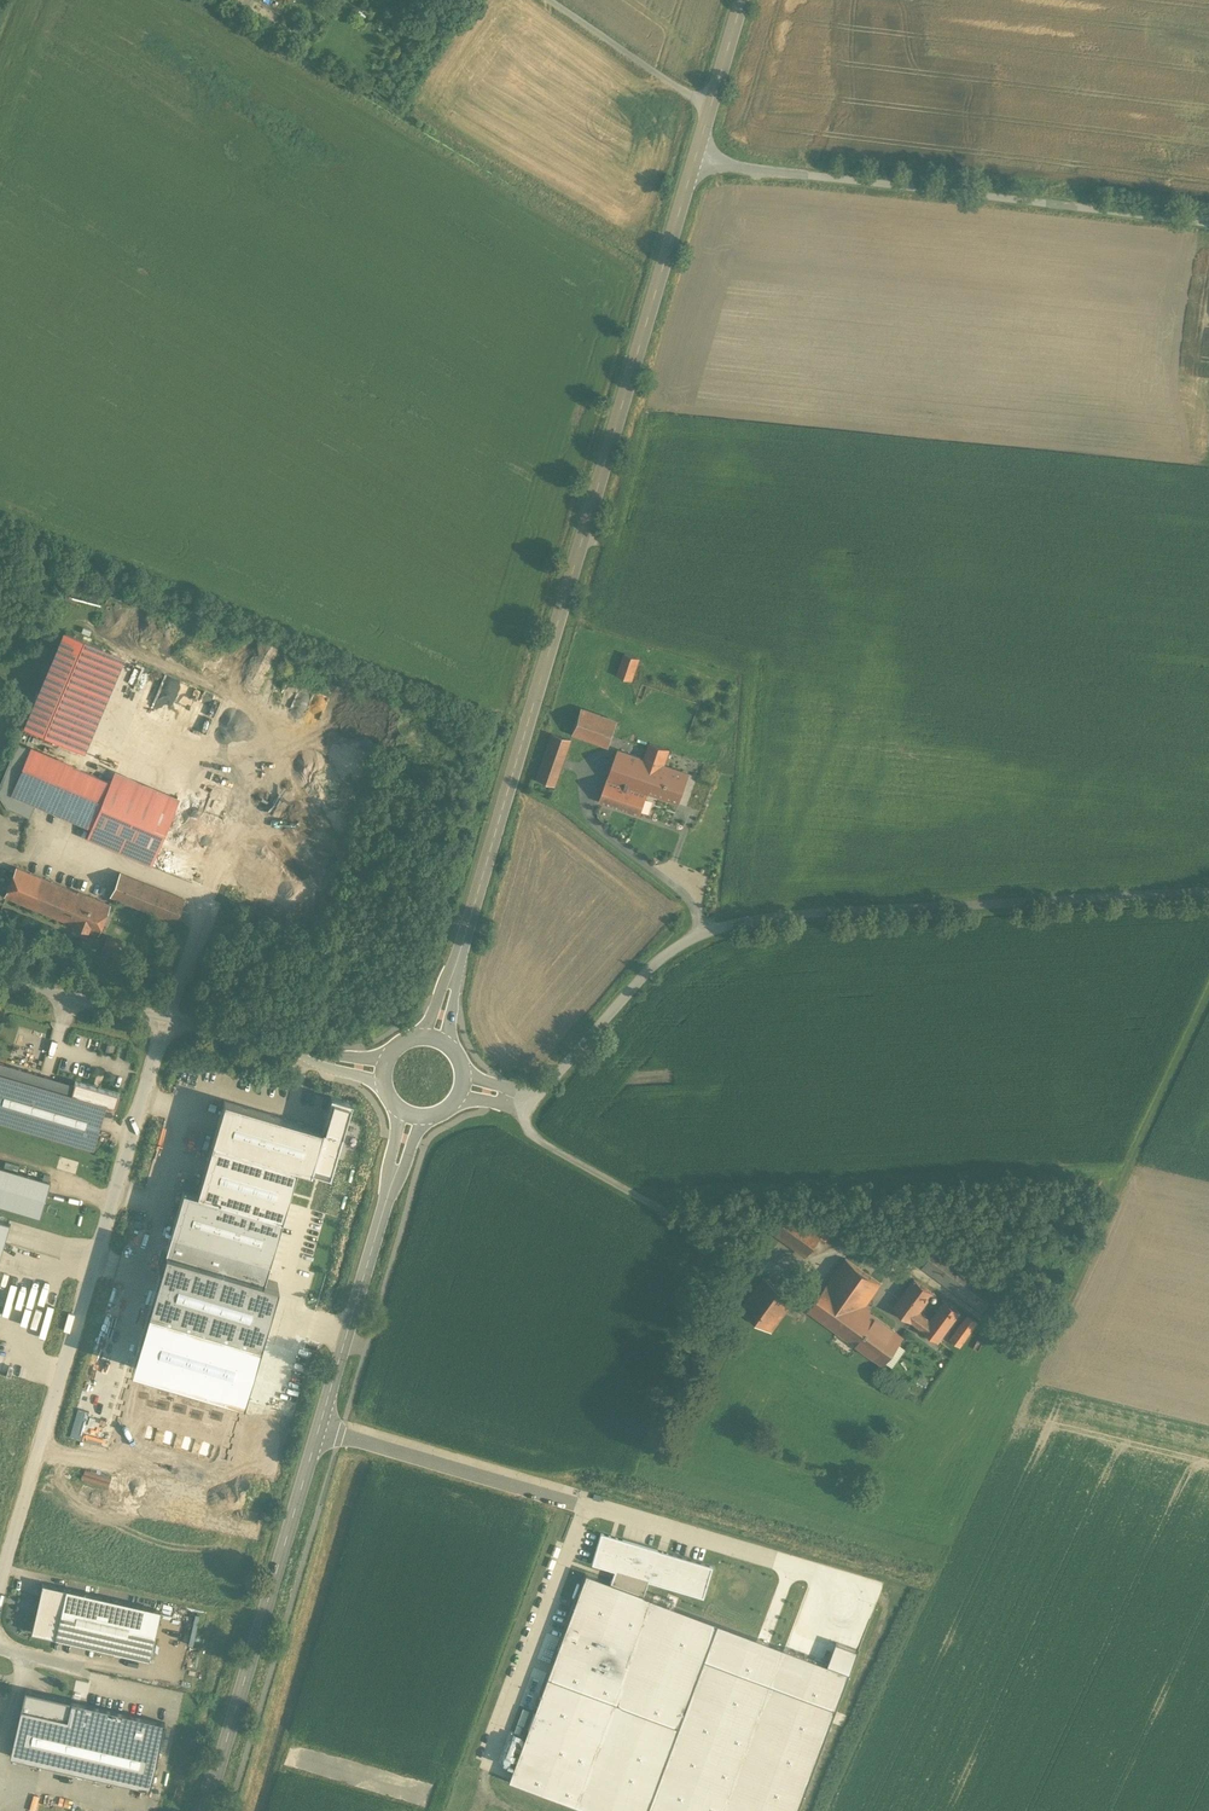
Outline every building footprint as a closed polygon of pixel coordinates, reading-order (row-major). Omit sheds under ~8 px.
[(429,14),(441,0),(412,0),(429,14)] [(124,656),(64,630),(25,725),(84,750),(124,656)] [(639,658),(625,653),(617,675),(631,680),(639,658)] [(617,720),(580,708),(571,733),(608,746),(617,720)] [(686,736),(628,716),(622,734),(649,743),(644,758),(662,764),(667,750),(680,754),(686,736)] [(551,733),(535,778),(553,785),(570,739),(551,733)] [(109,781),(31,748),(12,793),(90,826),(91,826),(110,782),(109,781)] [(644,758),(617,749),(599,801),(640,814),(647,792),(678,803),(688,773),(670,766),(662,764),(644,758)] [(177,797),(114,770),(109,781),(110,782),(91,826),(90,826),(86,837),(148,864),(177,797)] [(77,891),(16,866),(4,895),(97,933),(102,922),(105,923),(109,912),(106,911),(109,904),(77,891)] [(183,898),(119,872),(110,895),(174,921),(183,898)] [(103,951),(116,956),(122,939),(109,934),(103,951)] [(0,1062),(0,1120),(92,1148),(105,1105),(114,1108),(119,1094),(75,1080),(73,1084),(0,1062)] [(322,1129),(342,1135),(352,1103),(331,1097),(321,1129),(322,1129)] [(321,1129),(224,1100),(197,1193),(182,1189),(165,1249),(263,1277),(296,1167),(310,1171),(322,1129),(321,1129)] [(342,1135),(322,1129),(310,1171),(330,1177),(342,1135)] [(0,1166),(0,1204),(39,1216),(50,1181),(0,1166)] [(818,1228),(789,1206),(772,1230),(806,1255),(823,1231),(818,1228)] [(0,1220),(0,1252),(9,1223),(0,1220)] [(165,1249),(142,1324),(255,1358),(277,1282),(263,1277),(165,1249)] [(5,1257),(3,1264),(21,1269),(23,1262),(5,1257)] [(880,1283),(845,1257),(808,1309),(843,1334),(863,1307),(880,1283)] [(794,1299),(764,1277),(740,1309),(770,1331),(785,1311),(794,1299)] [(914,1278),(892,1307),(911,1321),(911,1320),(923,1329),(938,1340),(959,1311),(944,1300),(930,1320),(918,1311),(932,1292),(914,1278)] [(901,1335),(863,1307),(843,1334),(882,1362),(901,1335)] [(967,1314),(949,1338),(959,1345),(977,1321),(967,1314)] [(255,1358),(142,1324),(100,1467),(213,1500),(255,1358)] [(600,1533),(591,1564),(704,1597),(713,1566),(600,1533)] [(508,1779),(593,1810),(796,1810),(848,1673),(585,1574),(508,1779)] [(159,1609),(42,1582),(31,1631),(148,1657),(159,1609)] [(168,1721),(26,1688),(10,1756),(152,1788),(168,1721)]
